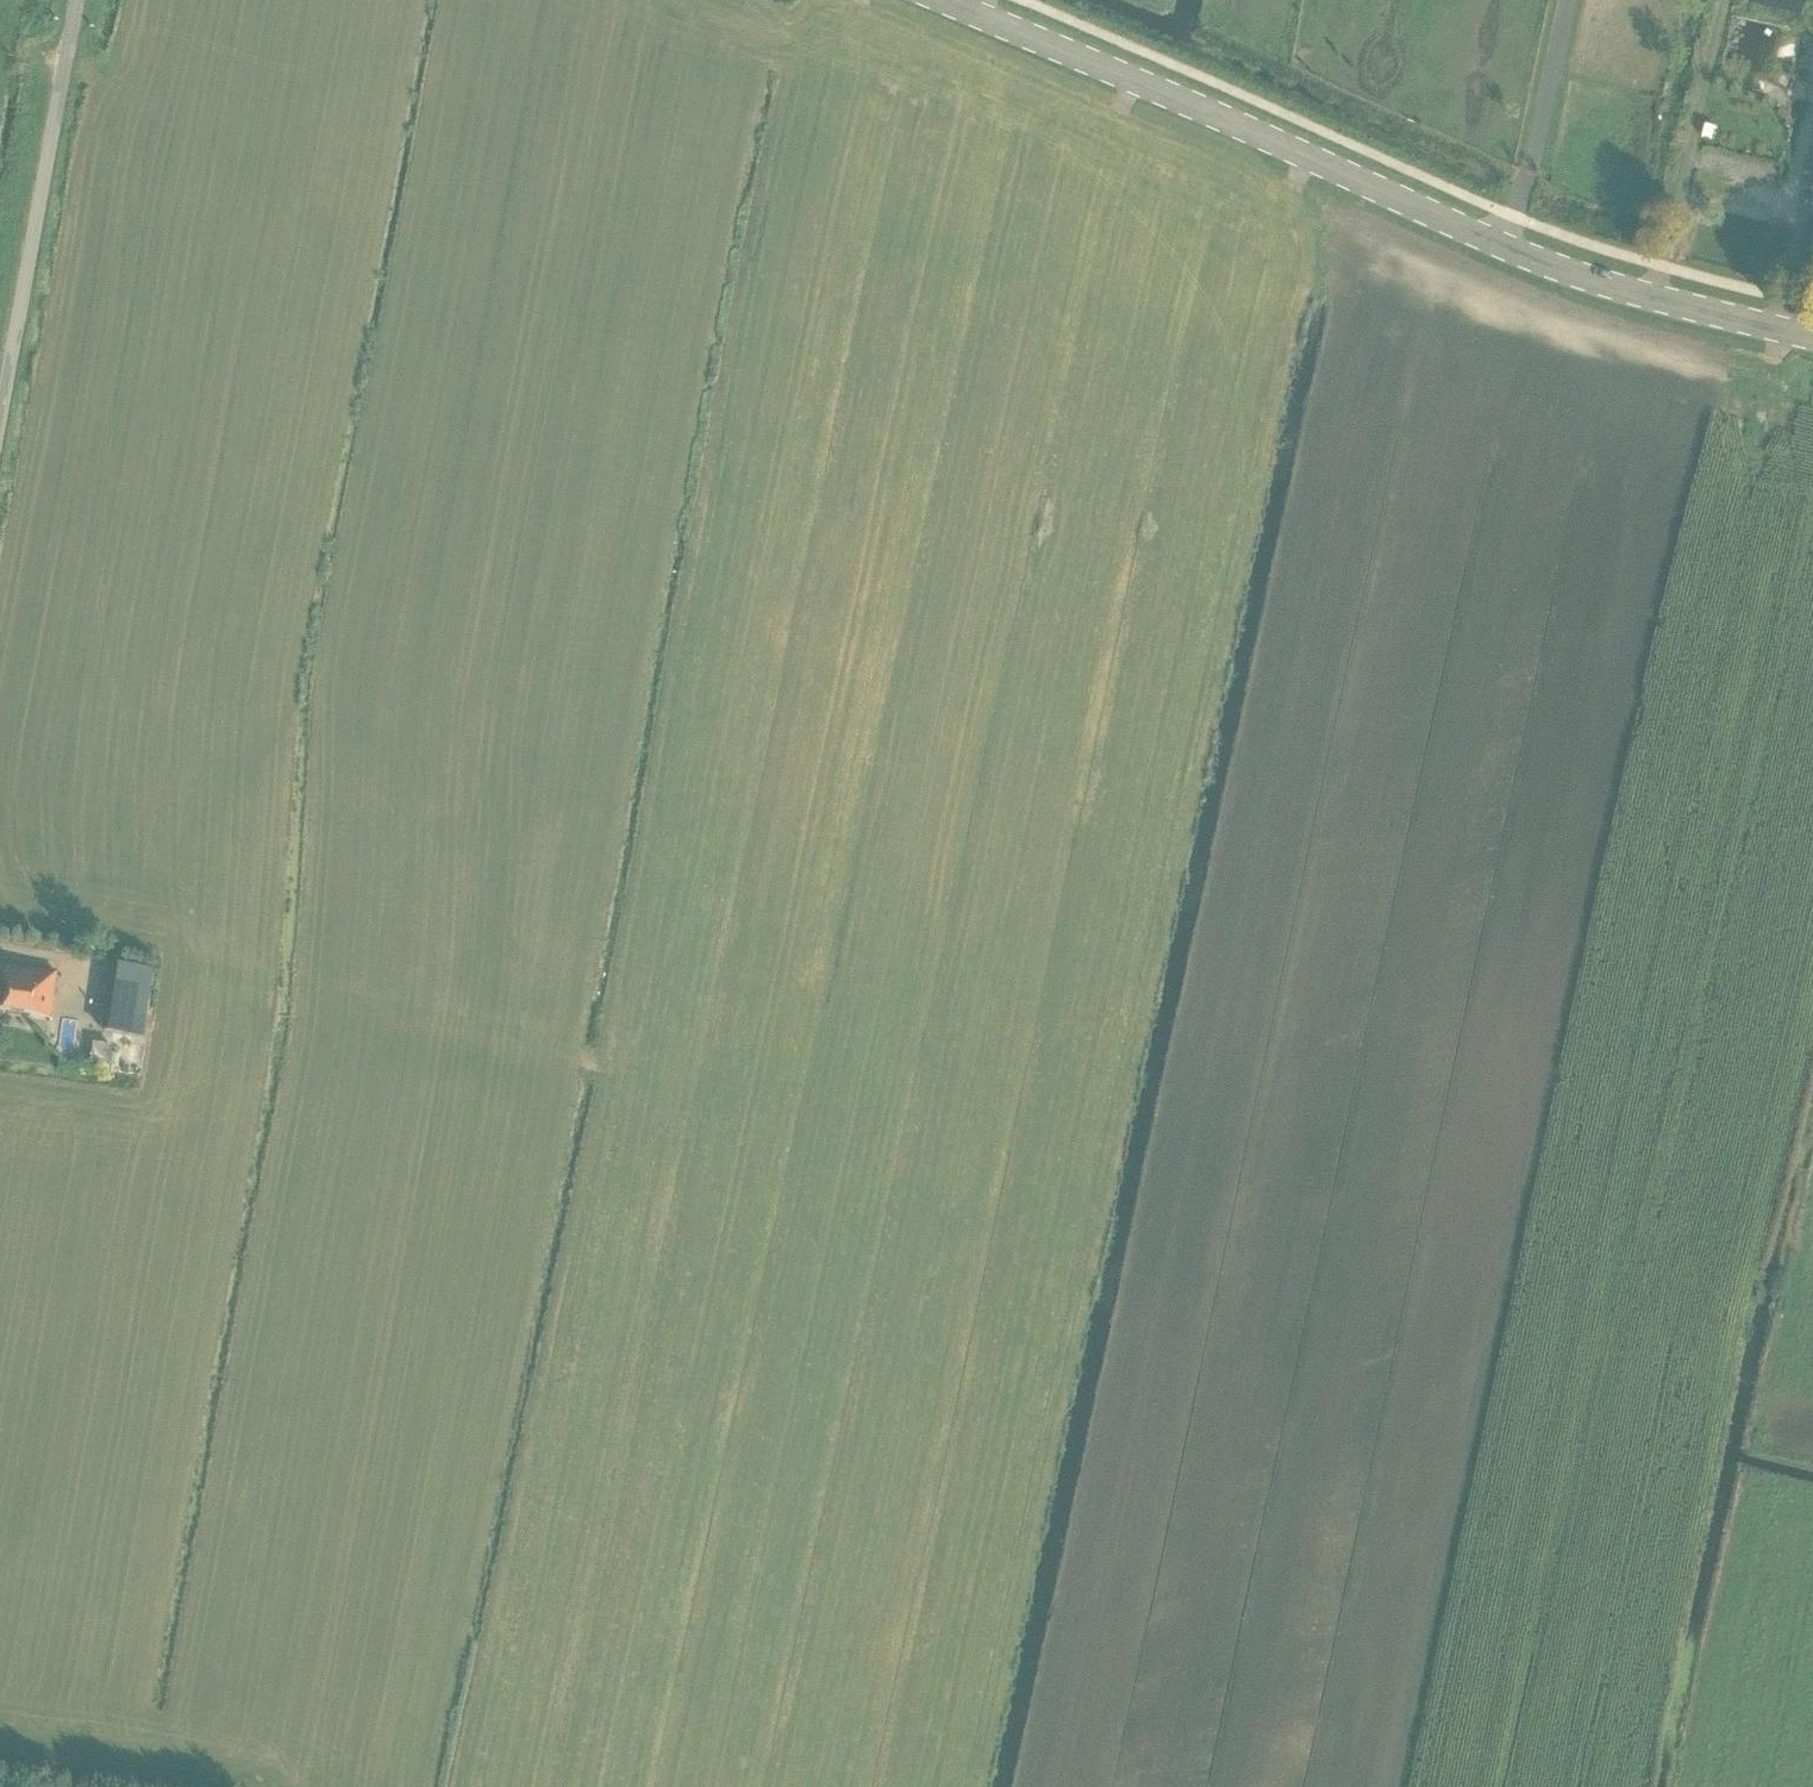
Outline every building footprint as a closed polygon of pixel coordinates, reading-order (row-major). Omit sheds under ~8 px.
[(155,969),(110,963),(103,1012),(148,1019),(155,969)] [(57,973),(2,966),(0,979),(0,1012),(51,1018),(57,973)] [(134,1061),(111,1059),(110,1069),(133,1072),(134,1061)]
